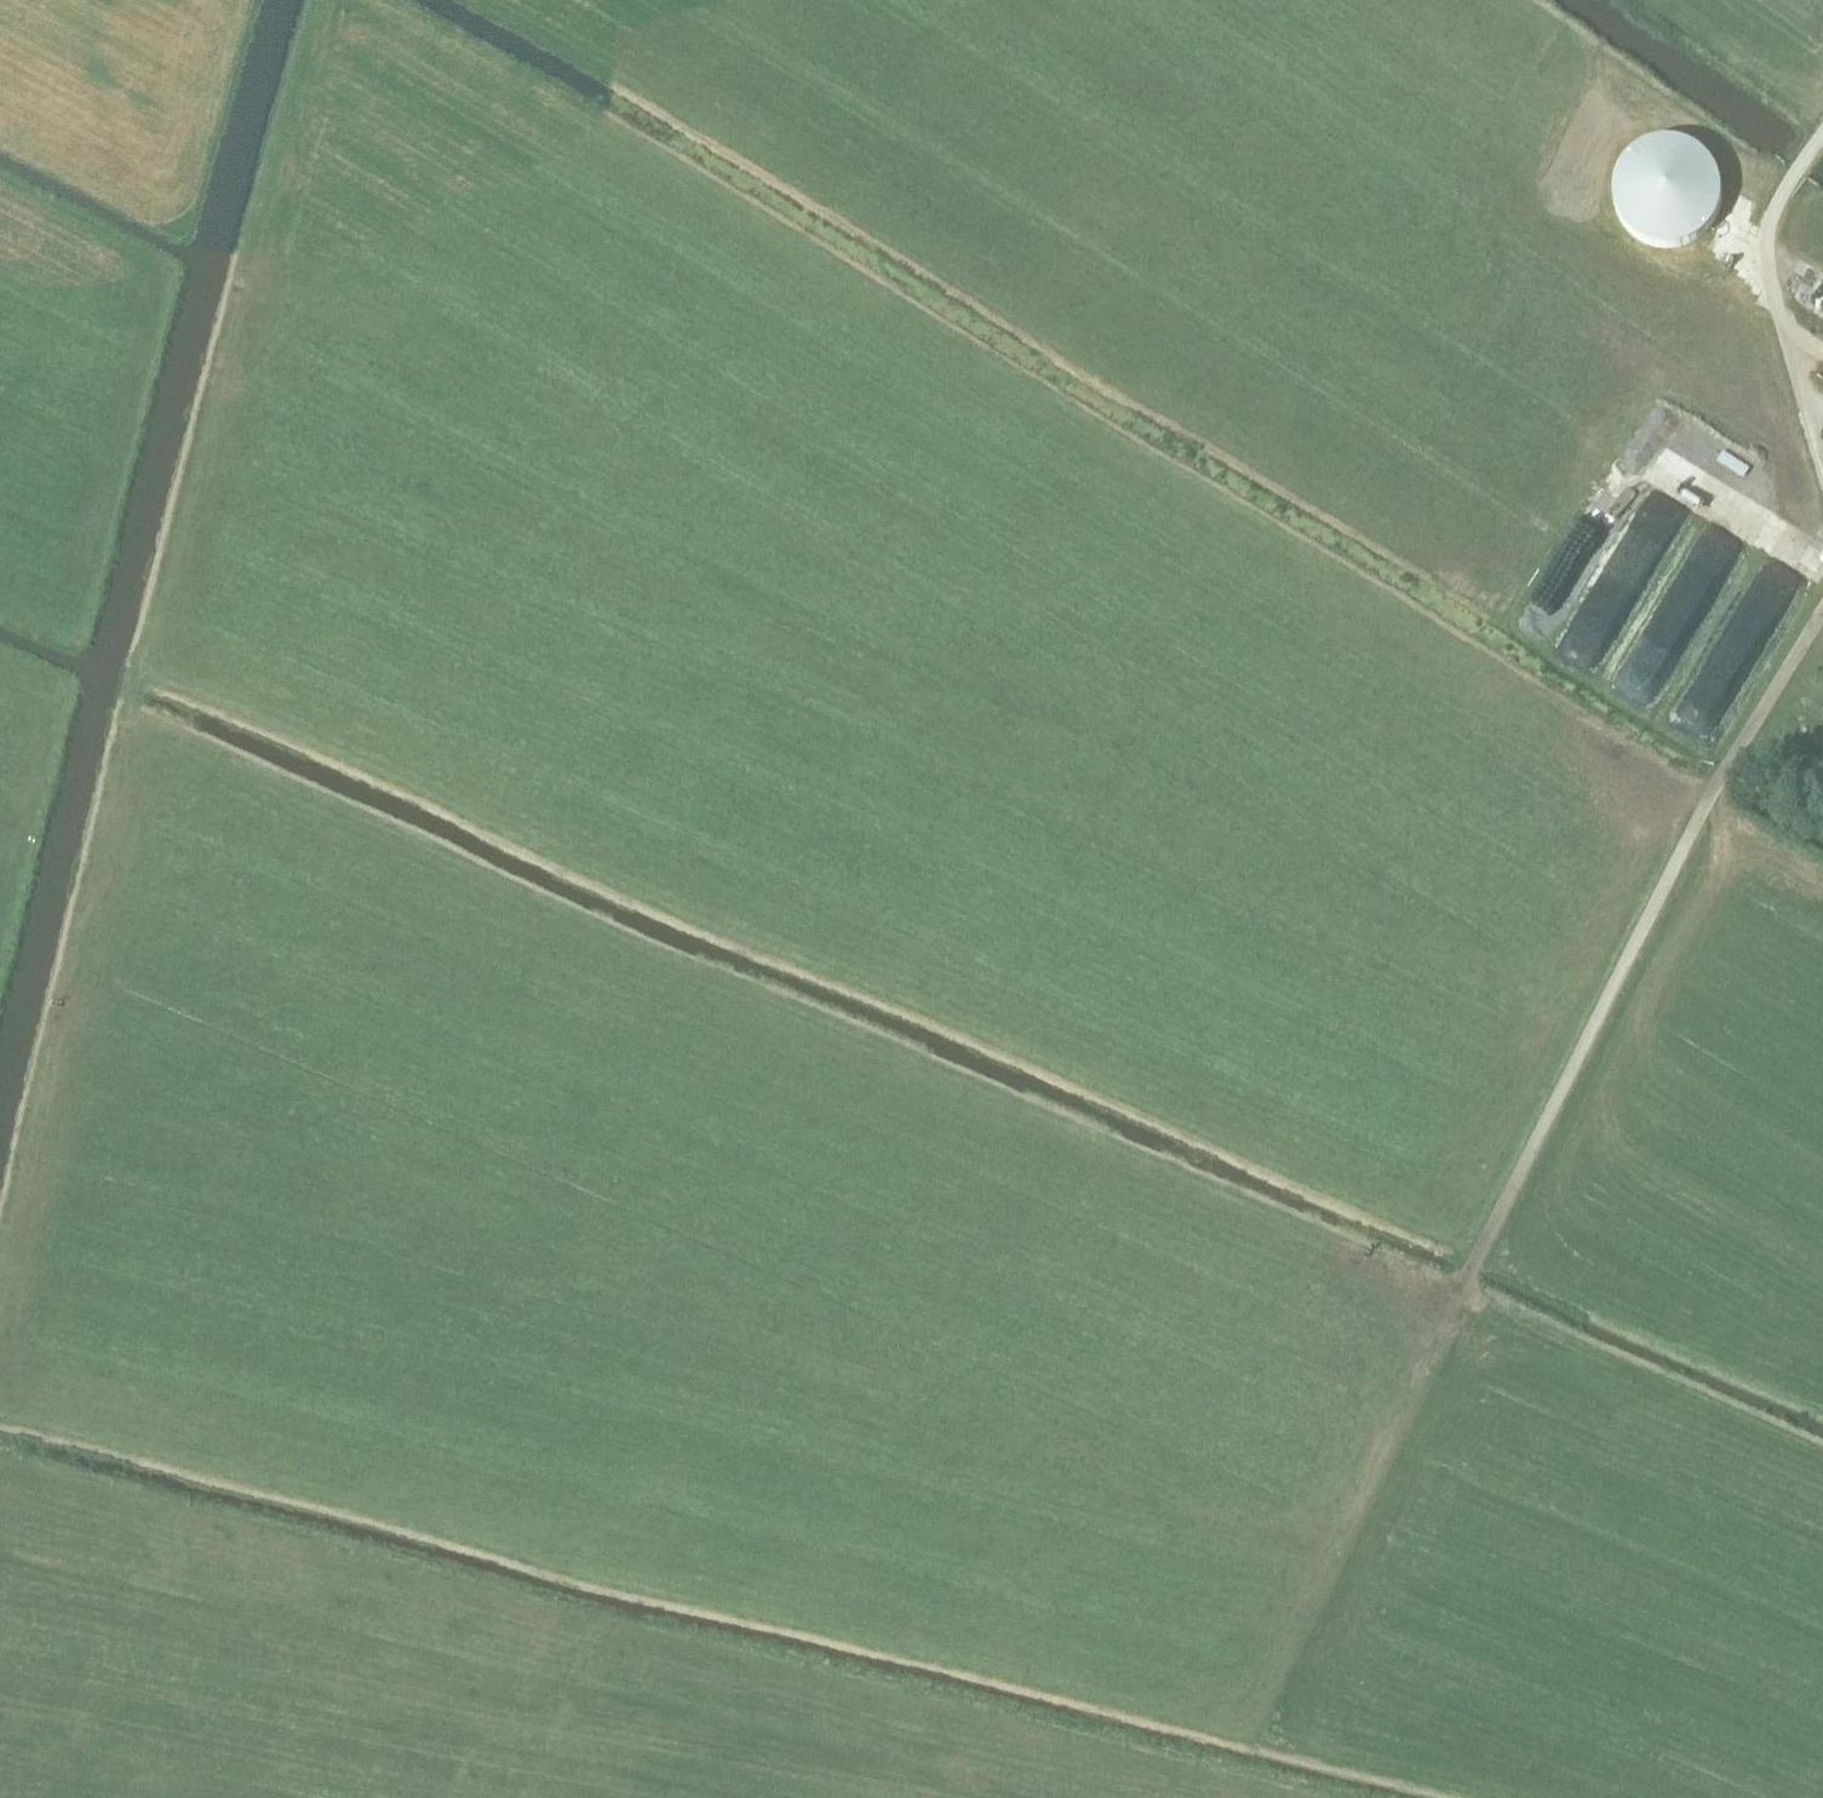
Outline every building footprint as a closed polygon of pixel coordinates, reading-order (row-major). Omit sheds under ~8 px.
[(1760,655),(1790,588),(1754,572),(1724,639),(1760,655)] [(1645,621),(1613,688),(1648,704),(1679,638),(1645,621)] [(1700,733),(1710,706),(1685,698),(1675,724),(1700,733)]
